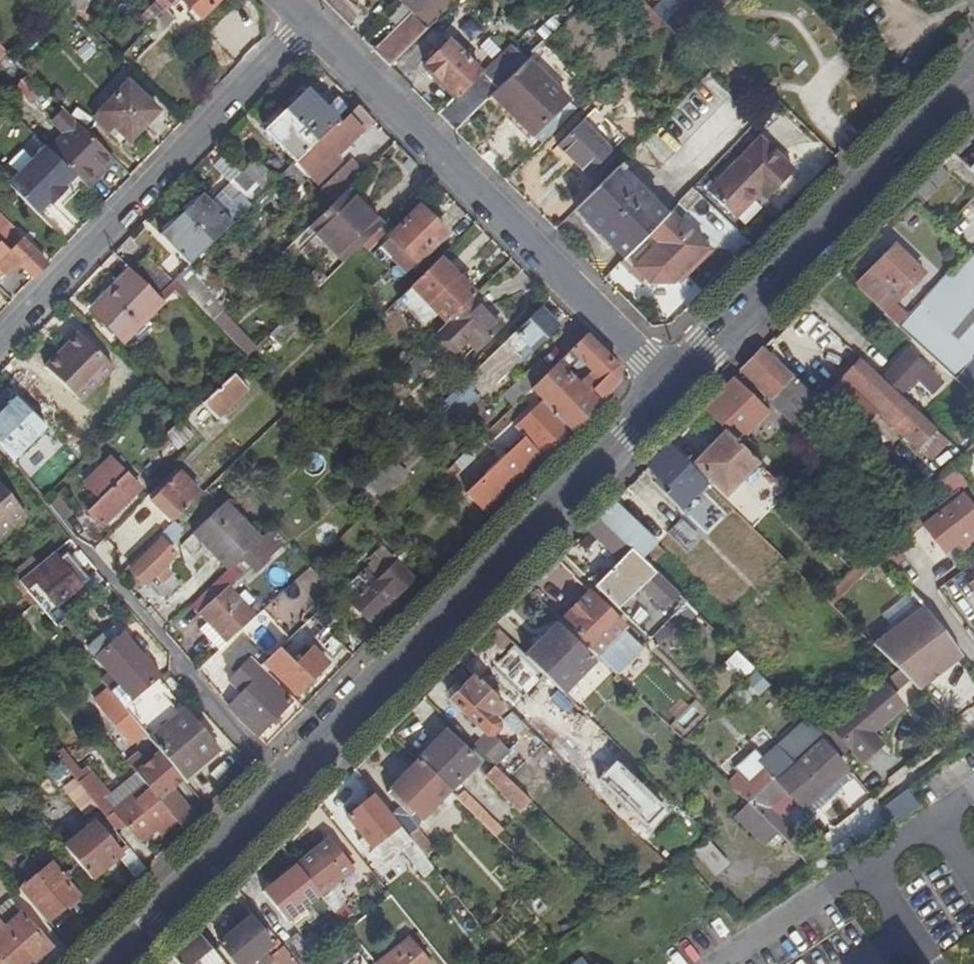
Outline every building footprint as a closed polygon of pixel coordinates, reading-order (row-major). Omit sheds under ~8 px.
[(81,15),(96,0),(66,0),(67,1),(81,15)] [(176,18),(186,7),(184,4),(186,1),(203,18),(221,0),(179,0),(174,5),(169,10),(176,18)] [(457,0),(433,0),(416,19),(412,15),(374,52),(390,67),(457,0)] [(416,12),(429,0),(404,0),(416,12)] [(663,21),(643,1),(642,0),(640,0),(628,12),(651,36),(664,22),(663,21)] [(643,1),(663,21),(664,22),(673,31),(685,44),(730,0),(644,0),(643,1)] [(169,10),(147,32),(155,39),(176,18),(169,10)] [(455,96),(437,114),(456,133),(493,96),(516,73),(527,63),(535,54),(521,40),(506,56),(510,60),(488,81),(449,43),(426,66),(455,96)] [(529,134),(562,100),(527,63),(516,73),(493,96),(529,134)] [(78,125),(64,111),(61,113),(31,82),(20,92),(55,127),(49,132),(56,139),(61,134),(65,137),(78,125)] [(130,85),(96,120),(112,135),(117,130),(131,143),(159,113),(130,85)] [(266,132),(296,164),(339,124),(337,121),(350,109),(340,99),(328,110),(309,91),(266,132)] [(562,100),(529,134),(541,146),(556,131),(575,112),(562,100)] [(371,118),(360,108),(359,108),(313,153),(315,155),(307,164),(321,178),(329,169),(333,173),(342,163),(338,158),(364,132),(360,128),(371,118)] [(65,137),(51,152),(77,179),(80,181),(90,191),(101,179),(98,177),(113,161),(78,125),(65,137)] [(580,126),(556,150),(585,180),(609,156),(580,126)] [(757,142),(705,196),(732,222),(757,196),(765,203),(791,175),(757,142)] [(48,149),(8,189),(37,219),(49,207),(51,209),(67,193),(65,191),(77,179),(48,149)] [(230,187),(251,208),(278,182),(257,160),(230,187)] [(352,162),(345,169),(357,182),(365,174),(352,162)] [(950,176),(941,167),(917,191),(926,200),(950,176)] [(322,191),(334,204),(348,191),(357,182),(345,169),(322,191)] [(614,172),(574,212),(622,262),(625,259),(662,220),(614,172)] [(334,204),(312,226),(346,262),(383,226),(348,191),(334,204)] [(161,236),(190,266),(232,225),(204,195),(183,216),(161,236)] [(421,209),(391,239),(417,264),(446,234),(421,209)] [(662,220),(625,259),(642,277),(642,285),(678,285),(677,279),(704,253),(668,215),(662,220)] [(34,282),(37,278),(47,267),(23,244),(10,258),(1,249),(0,251),(0,273),(8,282),(21,269),(34,282)] [(894,247),(856,287),(875,305),(886,315),(894,307),(905,295),(923,277),(894,247)] [(707,257),(704,253),(677,279),(678,285),(707,257)] [(167,288),(172,283),(147,258),(133,273),(157,297),(167,288)] [(953,379),(973,355),(973,258),(963,269),(953,280),(948,275),(909,315),(899,328),(953,379)] [(622,262),(642,285),(642,277),(625,259),(622,262)] [(440,261),(398,302),(424,327),(437,314),(448,324),(473,300),(477,296),(440,261)] [(211,296),(186,271),(174,282),(189,297),(208,315),(215,321),(222,314),(225,311),(211,296)] [(157,297),(133,273),(93,314),(125,344),(178,290),(172,283),(167,288),(157,297)] [(221,287),(211,296),(225,311),(235,301),(221,287)] [(448,324),(438,333),(454,349),(464,338),(479,353),(502,329),(473,300),(448,324)] [(541,309),(448,400),(455,407),(459,404),(466,410),(516,362),(520,366),(559,328),(541,309)] [(257,349),(222,314),(215,321),(221,329),(220,330),(248,358),(257,349)] [(293,314),(271,336),(281,346),(304,324),(293,314)] [(62,359),(59,357),(46,370),(64,389),(72,381),(98,354),(79,335),(66,350),(68,353),(62,359)] [(584,382),(603,401),(619,385),(619,368),(605,353),(587,337),(572,351),(585,364),(579,369),(588,378),(584,382)] [(764,348),(742,370),(758,385),(773,400),(806,438),(830,412),(821,403),(764,348)] [(66,350),(59,357),(62,359),(68,353),(66,350)] [(910,352),(883,381),(904,400),(919,384),(921,386),(933,374),(910,352)] [(114,372),(98,354),(72,381),(64,389),(69,394),(76,387),(88,398),(114,372)] [(953,379),(972,398),(973,396),(973,355),(953,379)] [(418,358),(401,375),(410,385),(427,368),(418,358)] [(883,381),(861,360),(824,400),(821,403),(830,412),(855,435),(877,412),(917,451),(936,430),(921,417),(907,403),(904,400),(883,381)] [(532,391),(551,372),(542,364),(506,398),(514,408),(532,391)] [(567,427),(573,433),(581,424),(599,406),(580,387),(558,365),(551,372),(532,391),(542,401),(567,427)] [(235,377),(205,406),(219,420),(249,391),(235,377)] [(733,380),(704,410),(728,433),(738,443),(745,436),(767,413),(733,380)] [(584,382),(580,387),(599,406),(602,403),(603,401),(584,382)] [(914,395),(907,403),(921,417),(924,413),(918,408),(922,403),(914,395)] [(473,500),(490,518),(573,433),(567,427),(542,401),(516,427),(525,437),(461,499),(467,505),(473,500)] [(417,430),(391,456),(399,463),(425,438),(417,430)] [(726,494),(753,466),(757,462),(738,443),(728,433),(696,465),(726,494)] [(479,441),(447,474),(453,480),(461,471),(460,470),(484,445),(479,441)] [(666,492),(682,508),(706,483),(669,446),(648,468),(670,488),(666,492)] [(973,481),(973,449),(958,468),(973,481)] [(388,459),(365,482),(372,489),(382,499),(405,477),(388,459)] [(100,501),(126,475),(112,461),(86,487),(100,501)] [(773,492),(781,485),(757,462),(753,466),(763,476),(760,479),(773,492)] [(950,467),(932,481),(947,500),(965,485),(950,467)] [(131,470),(126,475),(127,476),(101,501),(100,502),(89,513),(103,526),(141,490),(132,481),(137,476),(131,470)] [(652,480),(643,472),(625,492),(633,500),(652,480)] [(127,476),(126,475),(100,501),(101,501),(127,476)] [(148,506),(170,528),(198,500),(176,478),(148,506)] [(19,507),(0,484),(0,522),(19,507)] [(957,543),(972,531),(973,530),(973,512),(962,496),(922,527),(943,554),(957,543)] [(614,503),(601,517),(633,550),(649,566),(663,551),(646,534),(614,503)] [(255,547),(259,542),(224,506),(192,537),(228,574),(255,547)] [(19,507),(0,522),(0,544),(30,520),(19,507)] [(697,613),(649,566),(633,550),(601,517),(587,530),(610,551),(620,562),(596,586),(649,638),(677,610),(684,616),(686,615),(690,619),(697,613)] [(127,554),(140,541),(121,523),(108,537),(127,554)] [(319,524),(315,541),(332,545),(336,528),(319,524)] [(957,543),(962,550),(973,541),(973,534),(972,531),(957,543)] [(269,533),(259,542),(255,547),(267,560),(281,546),(269,533)] [(161,543),(132,572),(146,586),(156,576),(162,583),(171,575),(165,567),(175,557),(161,543)] [(228,574),(194,608),(209,624),(227,644),(256,619),(232,594),(267,560),(255,547),(228,574)] [(55,555),(40,567),(47,576),(38,584),(56,607),(81,588),(70,574),(67,577),(57,565),(60,562),(55,555)] [(825,598),(841,615),(876,578),(859,562),(825,598)] [(379,582),(375,579),(350,603),(369,622),(413,580),(397,564),(379,582)] [(277,626),(311,607),(298,583),(264,602),(277,626)] [(623,631),(626,628),(591,594),(563,622),(617,674),(642,649),(623,631)] [(924,610),(874,646),(898,670),(905,677),(907,679),(918,690),(962,659),(924,610)] [(220,652),(227,644),(209,624),(201,631),(220,652)] [(556,627),(527,657),(547,677),(590,719),(596,712),(580,696),(569,687),(593,662),(556,627)] [(331,660),(345,647),(326,629),(313,641),(331,660)] [(513,643),(499,629),(490,638),(504,652),(513,643)] [(159,681),(161,679),(124,637),(111,648),(103,639),(89,650),(96,659),(98,659),(135,701),(159,681)] [(276,687),(279,685),(267,674),(261,668),(261,667),(266,662),(246,642),(225,662),(235,673),(228,680),(241,693),(228,707),(243,721),(259,737),(292,703),(276,687)] [(261,668),(267,674),(271,670),(298,697),(328,666),(312,652),(295,667),(279,651),(261,668)] [(898,670),(882,685),(889,695),(907,679),(905,677),(898,670)] [(534,733),(476,676),(465,688),(464,687),(452,699),(488,736),(493,735),(500,728),(500,722),(494,716),(498,712),(519,732),(527,740),(534,733)] [(144,734),(183,781),(219,752),(181,707),(176,711),(165,699),(171,695),(159,681),(135,701),(125,710),(144,734)] [(901,707),(889,695),(882,685),(849,713),(832,728),(842,740),(861,764),(881,748),(869,735),(901,707)] [(100,698),(108,711),(118,703),(109,691),(100,698)] [(144,734),(125,710),(118,703),(108,711),(106,713),(132,743),(144,734)] [(493,735),(488,736),(477,747),(499,767),(514,781),(548,747),(534,733),(527,740),(519,732),(498,712),(494,716),(500,722),(500,728),(493,735)] [(738,792),(749,803),(776,778),(822,737),(823,737),(810,724),(781,751),(777,745),(760,762),(764,768),(738,792)] [(842,740),(832,728),(823,737),(822,737),(831,748),(839,759),(845,755),(837,744),(842,740)] [(447,732),(420,760),(450,789),(473,812),(498,836),(503,830),(478,806),(456,784),(477,761),(447,732)] [(797,804),(802,810),(847,771),(821,742),(778,781),(776,778),(749,803),(780,834),(802,854),(810,848),(780,819),(797,804)] [(140,754),(128,763),(146,786),(178,824),(185,832),(197,820),(150,763),(148,764),(140,754)] [(450,789),(420,760),(410,770),(393,788),(393,789),(390,792),(412,815),(416,811),(422,818),(450,789)] [(514,781),(499,767),(489,777),(504,791),(503,793),(522,811),(533,801),(514,781)] [(852,778),(847,771),(802,810),(807,816),(852,778)] [(78,775),(74,779),(78,785),(104,817),(115,832),(126,823),(141,842),(156,831),(162,837),(178,824),(146,786),(116,812),(107,800),(111,797),(92,774),(83,781),(78,775)] [(538,774),(526,787),(537,796),(548,784),(538,774)] [(63,797),(88,829),(95,824),(104,817),(78,785),(63,797)] [(893,823),(917,803),(906,790),(881,809),(893,823)] [(398,857),(416,844),(410,836),(400,824),(398,826),(374,796),(349,816),(365,837),(360,840),(366,847),(371,843),(386,861),(395,854),(398,857)] [(780,834),(749,803),(736,817),(767,848),(780,834)] [(66,850),(92,881),(118,859),(136,881),(146,871),(128,848),(122,854),(95,824),(88,829),(89,830),(66,850)] [(417,831),(410,836),(416,844),(426,856),(433,850),(417,831)] [(708,838),(695,849),(717,873),(729,862),(708,838)] [(329,843),(297,868),(320,897),(352,870),(329,843)] [(20,868),(31,882),(42,873),(30,860),(20,868)] [(53,865),(42,873),(31,882),(20,891),(47,923),(79,896),(53,865)] [(320,897),(297,868),(266,894),(287,922),(320,897)] [(10,902),(0,911),(0,924),(4,928),(20,914),(10,902)] [(52,948),(20,914),(4,928),(35,963),(52,948)] [(218,946),(233,963),(295,963),(285,952),(281,947),(278,942),(272,947),(250,920),(218,946)] [(35,963),(4,928),(0,924),(0,963),(34,963),(35,963)] [(198,936),(174,961),(176,963),(221,963),(198,936)] [(281,947),(285,952),(295,963),(307,963),(312,960),(292,937),(281,947)] [(383,963),(427,963),(409,943),(383,963)]
